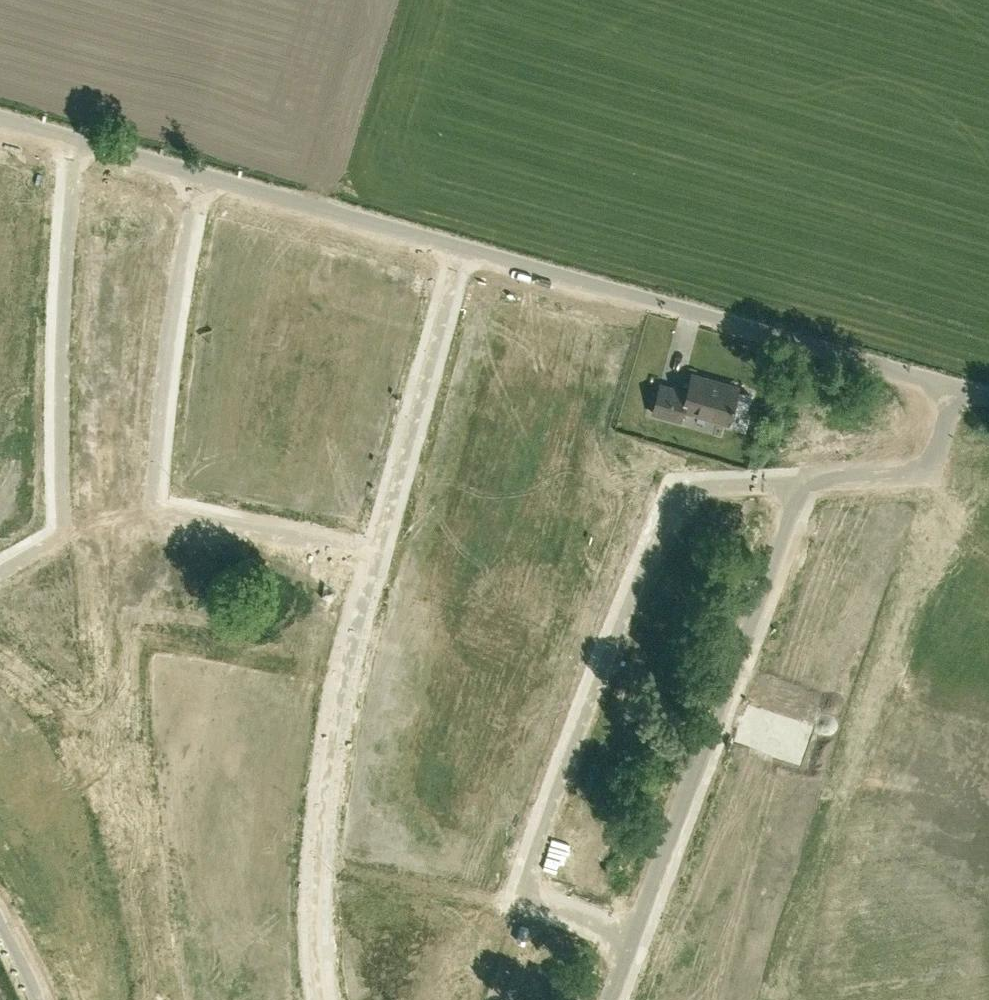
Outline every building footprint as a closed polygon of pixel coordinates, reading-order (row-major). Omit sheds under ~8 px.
[(660,384),(653,413),(680,421),(683,411),(728,424),(731,412),(744,415),(749,397),(737,393),(738,389),(721,385),(722,383),(692,374),(687,391),(660,384)] [(750,708),(739,740),(788,758),(800,727),(750,708)] [(394,990),(371,996),(372,999),(397,999),(394,990)]
